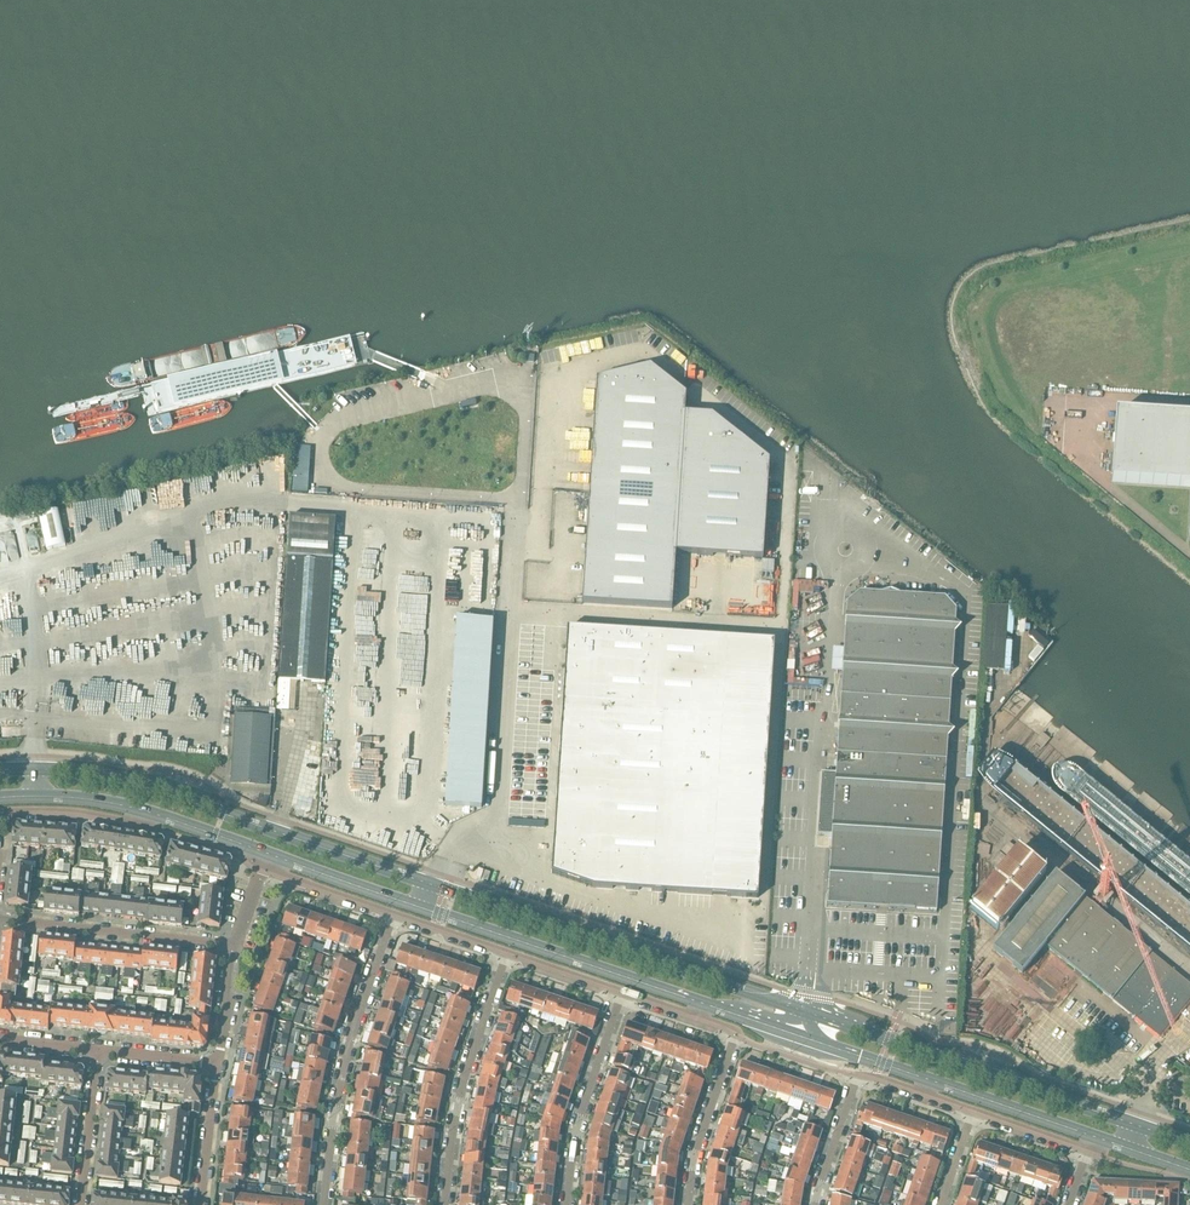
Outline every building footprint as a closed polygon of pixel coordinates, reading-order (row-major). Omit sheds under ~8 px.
[(367,330),(138,385),(144,417),(374,364),(367,330)] [(582,602),(672,608),(676,553),(684,414),(686,394),(650,366),(596,380),(582,602)] [(1116,413),(1111,482),(1189,487),(1189,418),(1116,413)] [(763,559),(769,461),(753,448),(712,416),(684,414),(676,553),(763,559)] [(290,516),(288,558),(333,561),(333,560),(336,519),(290,516)] [(288,558),(280,679),(325,683),(333,561),(288,558)] [(846,603),(840,696),(950,704),(956,610),(944,598),(859,592),(846,603)] [(987,606),(983,671),(1004,672),(1009,608),(987,606)] [(568,629),(552,873),(594,888),(758,898),(775,642),(568,629)] [(840,696),(837,754),(946,762),(950,704),(840,696)] [(257,713),(249,713),(249,717),(242,717),(242,711),(237,711),(232,784),(265,786),(270,718),(257,718),(257,713)] [(937,901),(946,762),(837,754),(834,787),(883,790),(880,832),(876,897),(876,902),(877,904),(882,906),(887,905),(889,903),(889,898),(937,901)] [(834,787),(828,894),(852,895),(852,901),(853,903),(858,905),(862,903),(864,901),(865,896),(869,831),(880,832),(883,790),(834,787)] [(258,806),(264,808),(268,797),(261,795),(258,806)] [(14,826),(14,830),(13,845),(28,846),(30,825),(16,824),(14,826)] [(33,847),(44,848),(46,826),(30,825),(28,846),(33,847)] [(44,848),(60,849),(61,827),(46,826),(44,848)] [(76,829),(61,827),(60,849),(75,850),(76,829)] [(121,852),(124,833),(87,827),(84,829),(81,846),(121,852)] [(865,896),(876,897),(880,832),(869,831),(865,896)] [(161,859),(163,848),(164,842),(161,839),(124,833),(121,852),(161,859)] [(186,848),(184,847),(171,844),(166,865),(181,869),(186,848)] [(181,869),(196,873),(201,852),(186,848),(181,869)] [(1020,848),(972,906),(1000,929),(1048,870),(1020,848)] [(196,873),(212,876),(217,855),(201,852),(196,873)] [(212,876),(226,880),(231,861),(229,859),(217,855),(212,876)] [(10,869),(7,904),(21,905),(21,910),(28,910),(29,900),(32,877),(33,872),(10,869)] [(1065,963),(1077,948),(1104,915),(1055,875),(993,951),(1022,974),(1045,946),(1065,963)] [(79,911),(90,912),(94,884),(89,883),(87,893),(81,893),(81,894),(79,911)] [(90,912),(102,914),(104,895),(98,894),(99,884),(94,884),(90,912)] [(113,915),(116,887),(116,886),(111,885),(110,896),(104,895),(102,914),(113,915)] [(219,927),(223,893),(210,892),(211,886),(200,885),(199,891),(202,891),(197,929),(204,930),(205,926),(219,927)] [(113,915),(125,916),(127,898),(121,897),(122,888),(116,887),(113,915)] [(125,916),(136,917),(139,889),(134,888),(133,898),(127,898),(125,916)] [(136,917),(147,919),(149,902),(149,900),(143,900),(144,889),(139,889),(136,917)] [(79,916),(79,911),(81,894),(46,890),(44,912),(79,916)] [(147,919),(147,924),(181,927),(184,906),(149,902),(147,919)] [(276,920),(272,931),(280,934),(281,934),(291,938),(294,929),(300,911),(289,907),(284,923),(276,920)] [(300,911),(294,929),(305,932),(311,914),(300,911)] [(305,932),(301,945),(307,947),(311,934),(317,936),(322,918),(311,914),(305,932)] [(1127,934),(1104,915),(1077,948),(1100,967),(1127,934)] [(322,918),(317,936),(328,940),(333,922),(322,918)] [(325,947),(323,953),(329,955),(330,952),(329,952),(333,942),(339,944),(345,926),(333,922),(328,940),(326,947),(325,947)] [(345,926),(339,944),(350,948),(356,930),(345,926)] [(350,948),(348,952),(355,955),(357,950),(361,952),(367,934),(356,930),(350,948)] [(18,934),(17,938),(3,936),(0,963),(0,970),(21,972),(21,968),(19,967),(22,944),(24,944),(25,934),(18,934)] [(278,940),(274,951),(292,957),(297,959),(301,947),(296,945),(293,944),(293,942),(294,939),(291,938),(281,934),(280,934),(280,935),(278,939),(278,940)] [(1151,953),(1127,934),(1100,967),(1124,986),(1151,953)] [(76,940),(41,936),(39,958),(44,959),(67,961),(73,962),(75,945),(76,940)] [(314,943),(312,949),(323,953),(325,947),(314,943)] [(87,946),(75,945),(73,962),(74,962),(74,964),(79,964),(78,974),(83,975),(87,946)] [(98,947),(87,946),(83,975),(89,976),(90,965),(96,966),(98,947)] [(407,968),(414,950),(402,946),(396,964),(407,968)] [(109,949),(98,947),(96,966),(102,967),(101,977),(106,977),(109,949)] [(179,952),(144,948),(143,952),(141,969),(147,970),(176,973),(179,952)] [(1112,1001),(1120,991),(1124,986),(1100,967),(1077,948),(1065,963),(1112,1001)] [(120,950),(109,949),(106,977),(111,978),(112,968),(118,968),(120,950)] [(131,951),(120,950),(118,968),(124,969),(123,979),(128,980),(131,951)] [(414,950),(407,968),(405,973),(416,977),(424,954),(414,950)] [(143,952),(131,951),(128,980),(133,980),(135,970),(141,971),(141,969),(143,952)] [(274,951),(270,962),(288,968),(292,957),(274,951)] [(191,987),(190,992),(212,995),(216,960),(201,958),(202,954),(195,953),(194,963),(191,987)] [(1173,971),(1151,953),(1124,986),(1120,991),(1142,1009),(1173,972),(1173,971)] [(436,958),(424,954),(416,977),(417,977),(419,972),(429,975),(436,958)] [(334,971),(352,977),(358,961),(349,957),(347,963),(343,962),(338,960),(334,971)] [(429,975),(441,979),(447,961),(436,958),(429,975)] [(441,979),(452,983),(458,965),(447,961),(441,979)] [(270,962),(266,973),(291,981),(292,977),(286,975),(288,968),(270,962)] [(458,985),(464,987),(470,969),(458,965),(452,983),(449,991),(455,993),(458,985)] [(314,966),(312,971),(320,974),(322,968),(314,966)] [(470,969),(464,987),(475,990),(481,973),(470,969)] [(17,989),(17,988),(19,989),(21,972),(0,970),(0,987),(17,989)] [(348,989),(352,977),(334,971),(330,982),(348,989)] [(296,983),(297,983),(306,986),(309,975),(300,972),(296,983)] [(1173,972),(1142,1009),(1135,1018),(1159,1038),(1177,1016),(1189,999),(1189,986),(1177,975),(1173,972)] [(266,973),(263,984),(280,990),(282,985),(289,987),(291,981),(266,973)] [(393,973),(387,990),(405,997),(412,999),(414,993),(407,991),(409,985),(401,982),(402,976),(401,976),(393,973)] [(330,982),(327,994),(344,1000),(348,989),(330,982)] [(305,986),(305,987),(306,986),(297,983),(294,991),(302,994),(305,986)] [(263,984),(259,995),(276,1001),(280,990),(263,984)] [(519,1006),(525,988),(513,984),(506,1002),(519,1006)] [(449,990),(439,986),(437,991),(448,995),(449,990)] [(0,987),(0,1025),(8,1026),(10,1008),(11,999),(16,1000),(17,989),(0,987)] [(538,992),(525,988),(519,1006),(532,1010),(538,992)] [(387,990),(383,1001),(401,1008),(405,997),(387,990)] [(425,990),(421,1001),(420,1002),(426,1003),(430,991),(425,990)] [(190,992),(189,1008),(200,1009),(210,1011),(212,995),(190,992)] [(438,994),(432,992),(428,1004),(434,1006),(438,994)] [(532,1010),(543,1014),(549,996),(538,992),(532,1010)] [(327,994),(323,1005),(341,1011),(344,1000),(327,994)] [(259,995),(254,1009),(260,1011),(260,1009),(272,1013),(276,1001),(259,995)] [(442,1008),(466,1017),(472,1000),(471,999),(463,996),(461,1002),(452,999),(450,1005),(445,1003),(444,1009),(442,1008)] [(543,1014),(555,1018),(561,1000),(549,996),(543,1014)] [(299,1002),(284,998),(282,1003),(291,1006),(297,1008),(299,1002)] [(555,1018),(568,1023),(574,1005),(561,1000),(555,1018)] [(383,1001),(379,1012),(398,1019),(401,1008),(383,1001)] [(417,1007),(423,1010),(426,1003),(420,1002),(421,1001),(419,1001),(417,1007)] [(428,1004),(424,1015),(431,1017),(434,1006),(428,1004)] [(323,1005),(321,1010),(311,1007),(309,1012),(319,1016),(337,1022),(341,1011),(323,1005)] [(568,1023),(580,1027),(587,1009),(574,1005),(568,1023)] [(297,1009),(297,1008),(291,1006),(289,1013),(295,1015),(297,1009)] [(48,1026),(88,1030),(90,1011),(50,1007),(50,1012),(48,1026)] [(50,1012),(10,1008),(8,1026),(48,1031),(48,1026),(50,1012)] [(462,1028),(466,1017),(442,1008),(440,1014),(446,1016),(444,1022),(462,1028)] [(90,1011),(88,1030),(93,1031),(97,1031),(99,1034),(105,1034),(108,1032),(112,1033),(114,1014),(115,1012),(90,1009),(90,1011)] [(192,1028),(190,1047),(203,1048),(206,1046),(210,1012),(210,1011),(200,1009),(199,1020),(193,1019),(192,1028)] [(299,1009),(294,1023),(300,1025),(305,1011),(299,1009)] [(587,1009),(580,1027),(593,1032),(599,1013),(587,1009)] [(379,1012),(376,1024),(394,1030),(396,1024),(402,1027),(404,1021),(398,1019),(379,1012)] [(418,1025),(422,1014),(417,1012),(414,1020),(408,1018),(405,1021),(413,1023),(418,1025)] [(253,1013),(250,1027),(268,1031),(270,1019),(258,1016),(259,1014),(253,1013)] [(114,1014),(112,1033),(152,1037),(153,1023),(154,1018),(114,1014)] [(516,1031),(520,1020),(502,1014),(499,1025),(516,1031)] [(424,1015),(420,1026),(427,1028),(431,1017),(424,1015)] [(337,1022),(319,1016),(314,1029),(323,1032),(323,1030),(333,1033),(337,1022)] [(292,1024),(286,1022),(284,1034),(290,1035),(292,1024)] [(458,1039),(462,1028),(444,1022),(442,1027),(437,1025),(435,1031),(458,1039)] [(152,1037),(151,1042),(190,1047),(192,1028),(153,1023),(152,1037)] [(418,1025),(413,1023),(410,1031),(415,1033),(418,1025)] [(622,1041),(617,1055),(636,1062),(638,1062),(642,1048),(648,1030),(628,1023),(624,1035),(622,1041)] [(376,1024),(372,1035),(395,1043),(396,1042),(390,1040),(394,1030),(376,1024)] [(941,1024),(940,1036),(955,1037),(956,1025),(941,1024)] [(499,1025),(495,1035),(519,1043),(522,1034),(516,1031),(499,1025)] [(421,1038),(423,1038),(427,1028),(420,1026),(416,1037),(421,1039),(421,1038)] [(538,1032),(543,1035),(552,1034),(551,1029),(552,1028),(544,1029),(539,1026),(538,1029),(538,1032)] [(250,1027),(247,1038),(271,1043),(273,1032),(268,1031),(250,1027)] [(648,1030),(642,1048),(653,1052),(659,1034),(648,1030)] [(455,1050),(458,1039),(435,1031),(433,1036),(439,1038),(437,1044),(455,1050)] [(541,1036),(535,1032),(532,1043),(538,1045),(541,1036)] [(567,1034),(564,1043),(569,1045),(587,1051),(590,1041),(570,1033),(567,1034)] [(329,1052),(331,1041),(321,1038),(322,1036),(313,1034),(310,1048),(329,1052)] [(659,1034),(653,1052),(664,1056),(670,1037),(659,1034)] [(395,1043),(372,1035),(368,1045),(386,1052),(388,1045),(394,1047),(395,1043)] [(409,1035),(405,1046),(410,1048),(414,1036),(409,1035)] [(495,1035),(492,1045),(510,1052),(516,1054),(519,1043),(495,1035)] [(552,1036),(543,1037),(540,1046),(544,1048),(548,1047),(552,1036)] [(421,1041),(420,1041),(421,1039),(416,1037),(413,1048),(418,1050),(421,1041)] [(670,1037),(664,1056),(675,1059),(681,1041),(670,1037)] [(268,1055),(271,1043),(247,1038),(245,1050),(268,1055)] [(681,1041),(675,1059),(686,1063),(692,1045),(681,1041)] [(529,1051),(535,1054),(538,1045),(532,1043),(529,1051)] [(290,1044),(287,1056),(293,1057),(296,1046),(290,1044)] [(437,1044),(433,1055),(451,1061),(455,1050),(437,1044)] [(400,1057),(407,1059),(410,1048),(405,1046),(404,1045),(400,1057)] [(506,1062),(510,1052),(492,1045),(488,1055),(506,1062)] [(569,1045),(565,1055),(583,1061),(587,1051),(569,1045)] [(692,1045),(686,1063),(697,1067),(703,1049),(692,1045)] [(540,1046),(537,1055),(541,1057),(545,1056),(548,1047),(544,1048),(540,1046)] [(326,1064),(329,1052),(310,1048),(308,1060),(326,1064)] [(408,1062),(414,1064),(418,1050),(413,1048),(408,1062)] [(242,1065),(260,1069),(265,1070),(268,1055),(245,1050),(240,1049),(237,1063),(242,1064),(242,1065)] [(364,1065),(383,1069),(385,1057),(373,1054),(374,1050),(367,1049),(364,1065)] [(695,1072),(693,1078),(704,1082),(708,1070),(714,1052),(703,1049),(697,1067),(702,1069),(700,1074),(695,1072)] [(527,1061),(524,1060),(527,1062),(532,1064),(534,1056),(529,1054),(527,1061)] [(560,1054),(557,1063),(562,1065),(580,1072),(583,1061),(565,1055),(562,1054),(560,1054)] [(4,1074),(42,1078),(44,1064),(45,1060),(6,1055),(4,1074)] [(451,1061),(433,1055),(428,1068),(436,1071),(437,1068),(447,1072),(451,1061)] [(502,1072),(506,1062),(488,1055),(485,1066),(502,1072)] [(537,1055),(534,1065),(538,1066),(542,1066),(545,1056),(541,1057),(537,1055)] [(617,1055),(613,1067),(632,1073),(636,1062),(617,1055)] [(275,1072),(280,1073),(282,1073),(283,1073),(284,1068),(283,1068),(285,1061),(275,1059),(272,1071),(275,1072)] [(323,1075),(326,1064),(308,1060),(305,1071),(323,1075)] [(522,1067),(530,1069),(532,1064),(527,1062),(524,1060),(522,1067)] [(557,1063),(553,1074),(576,1082),(580,1072),(562,1065),(557,1063)] [(737,1081),(728,1105),(742,1110),(745,1101),(741,1100),(746,1086),(750,1087),(750,1085),(751,1085),(757,1067),(745,1063),(742,1065),(736,1080),(737,1081)] [(82,1088),(82,1084),(84,1070),(82,1068),(44,1064),(42,1078),(42,1083),(82,1088)] [(645,1078),(648,1066),(644,1064),(640,1076),(645,1078)] [(670,1071),(680,1074),(682,1072),(684,1068),(673,1064),(670,1071)] [(257,1080),(260,1069),(242,1065),(239,1076),(257,1080)] [(380,1081),(383,1069),(364,1065),(361,1077),(380,1081)] [(543,1071),(541,1070),(542,1066),(538,1066),(534,1065),(530,1075),(534,1076),(539,1076),(540,1075),(542,1075),(543,1071)] [(485,1066),(481,1077),(499,1083),(507,1085),(509,1079),(501,1076),(502,1072),(485,1066)] [(757,1067),(751,1085),(759,1088),(756,1095),(761,1097),(762,1097),(764,1090),(770,1072),(757,1067)] [(406,1068),(403,1082),(410,1083),(413,1069),(406,1068)] [(655,1081),(659,1070),(654,1068),(652,1073),(649,1072),(646,1078),(655,1081)] [(522,1069),(519,1077),(526,1079),(528,1071),(522,1069)] [(687,1070),(685,1076),(693,1078),(695,1072),(687,1070)] [(148,1075),(121,1072),(111,1071),(108,1074),(106,1090),(146,1095),(147,1090),(148,1075)] [(147,1090),(186,1094),(188,1075),(149,1071),(148,1075),(147,1090)] [(321,1087),(323,1075),(305,1071),(303,1083),(321,1087)] [(612,1071),(608,1082),(627,1089),(631,1078),(612,1071)] [(424,1087),(442,1090),(444,1078),(435,1076),(435,1074),(427,1072),(424,1087)] [(770,1072),(764,1090),(777,1094),(783,1076),(770,1072)] [(672,1073),(670,1081),(676,1083),(678,1075),(672,1073)] [(553,1074),(549,1085),(551,1085),(573,1092),(576,1082),(553,1074)] [(661,1074),(658,1082),(666,1085),(669,1077),(661,1074)] [(188,1075),(186,1094),(185,1103),(190,1103),(189,1113),(199,1114),(203,1080),(200,1076),(188,1075)] [(255,1092),(257,1080),(239,1076),(237,1088),(255,1092)] [(380,1081),(361,1077),(359,1076),(356,1090),(358,1091),(377,1095),(380,1081)] [(685,1076),(682,1086),(700,1093),(704,1082),(693,1078),(685,1076)] [(783,1076),(777,1094),(789,1098),(796,1081),(783,1076)] [(478,1089),(497,1093),(498,1088),(505,1090),(507,1085),(499,1083),(481,1077),(480,1079),(478,1089)] [(518,1079),(516,1087),(522,1089),(525,1082),(518,1079)] [(318,1098),(321,1087),(303,1083),(301,1089),(291,1086),(291,1089),(286,1088),(287,1081),(282,1080),(280,1090),(286,1091),(290,1092),(300,1094),(318,1098)] [(796,1081),(789,1098),(802,1103),(809,1085),(796,1081)] [(608,1082),(604,1093),(623,1100),(627,1089),(608,1082)] [(653,1085),(645,1082),(641,1094),(649,1097),(653,1085)] [(666,1087),(657,1084),(655,1089),(664,1092),(666,1087)] [(442,1090),(424,1087),(417,1085),(415,1093),(422,1095),(421,1098),(439,1102),(442,1090)] [(548,1085),(545,1094),(551,1096),(569,1103),(573,1092),(551,1085),(549,1085),(548,1085)] [(809,1085),(802,1103),(815,1107),(822,1089),(809,1085)] [(682,1086),(678,1098),(696,1104),(700,1093),(682,1086)] [(402,1087),(401,1094),(406,1095),(406,1094),(411,1095),(413,1090),(402,1087)] [(237,1088),(234,1102),(239,1103),(240,1101),(252,1103),(255,1092),(237,1088)] [(478,1089),(476,1099),(494,1103),(497,1093),(478,1089)] [(662,1092),(664,1093),(664,1092),(655,1089),(652,1098),(660,1100),(662,1092)] [(822,1089),(815,1107),(830,1112),(836,1094),(822,1089)] [(283,1104),(286,1091),(280,1090),(277,1103),(283,1104)] [(376,1100),(377,1095),(358,1091),(355,1103),(371,1106),(374,1107),(381,1108),(382,1102),(376,1100)] [(524,1093),(522,1103),(530,1104),(533,1093),(530,1093),(530,1092),(525,1091),(525,1093),(524,1093)] [(604,1093),(601,1104),(625,1113),(625,1112),(620,1110),(623,1100),(604,1093)] [(264,1105),(274,1107),(276,1096),(271,1095),(266,1094),(264,1105)] [(318,1098),(300,1094),(297,1108),(305,1110),(306,1108),(316,1110),(318,1098)] [(639,1101),(647,1104),(649,1097),(641,1094),(639,1101)] [(13,1131),(14,1126),(17,1103),(17,1097),(0,1095),(0,1130),(13,1131)] [(551,1096),(547,1106),(566,1113),(569,1103),(551,1096)] [(437,1113),(439,1102),(421,1098),(419,1110),(437,1113)] [(678,1098),(674,1108),(693,1115),(696,1104),(678,1098)] [(476,1099),(474,1110),(492,1114),(494,1103),(476,1099)] [(655,1116),(660,1104),(651,1101),(647,1113),(655,1116)] [(745,1101),(742,1110),(755,1115),(757,1110),(759,1103),(757,1102),(755,1107),(745,1104),(746,1101),(745,1101)] [(66,1104),(60,1103),(59,1103),(58,1110),(48,1109),(48,1114),(76,1117),(78,1118),(80,1105),(79,1105),(73,1104),(66,1104)] [(381,1108),(374,1107),(371,1106),(355,1103),(352,1119),(359,1121),(360,1116),(379,1120),(381,1108)] [(601,1104),(597,1115),(621,1123),(625,1113),(601,1104)] [(856,1125),(854,1131),(855,1132),(859,1133),(861,1127),(863,1124),(870,1127),(877,1108),(863,1104),(856,1125)] [(643,1115),(646,1107),(638,1105),(636,1113),(639,1114),(638,1117),(642,1118),(643,1115)] [(782,1105),(779,1114),(784,1116),(787,1107),(782,1105)] [(233,1106),(231,1120),(250,1122),(251,1110),(239,1109),(239,1106),(233,1106)] [(542,1106),(538,1115),(544,1117),(562,1123),(566,1113),(547,1106),(542,1106)] [(104,1108),(103,1120),(105,1121),(133,1124),(134,1118),(124,1117),(125,1110),(118,1110),(112,1109),(106,1108),(104,1108)] [(437,1113),(419,1110),(411,1108),(410,1113),(418,1114),(416,1124),(424,1126),(425,1123),(435,1125),(437,1113)] [(674,1108),(671,1119),(689,1126),(693,1115),(674,1108)] [(727,1108),(724,1119),(742,1125),(747,1127),(751,1116),(745,1114),(727,1108)] [(877,1108),(870,1127),(882,1131),(889,1112),(877,1108)] [(794,1109),(792,1118),(796,1120),(800,1111),(794,1109)] [(474,1110),(471,1121),(490,1125),(492,1114),(474,1110)] [(757,1110),(755,1115),(769,1120),(771,1115),(757,1110)] [(804,1122),(805,1122),(810,1123),(812,1116),(808,1115),(807,1117),(799,1115),(800,1111),(796,1120),(804,1122)] [(152,1120),(151,1126),(158,1127),(160,1113),(153,1112),(152,1120)] [(889,1112),(882,1131),(895,1135),(901,1117),(889,1112)] [(296,1114),(294,1128),(313,1130),(314,1117),(304,1116),(305,1115),(305,1114),(296,1113),(296,1114)] [(75,1129),(76,1117),(48,1114),(47,1119),(57,1120),(56,1126),(75,1129)] [(167,1114),(167,1120),(166,1126),(188,1128),(189,1117),(167,1114)] [(526,1116),(525,1116),(525,1115),(519,1115),(518,1124),(524,1125),(526,1116)] [(597,1115),(593,1126),(612,1132),(617,1134),(621,1124),(621,1123),(597,1115)] [(273,1117),(265,1116),(264,1124),(272,1124),(273,1117)] [(816,1125),(818,1118),(812,1116),(810,1123),(816,1125)] [(282,1118),(275,1117),(274,1124),(282,1125),(282,1118)] [(535,1131),(535,1132),(559,1135),(560,1129),(562,1123),(544,1117),(541,1124),(540,1132),(535,1131)] [(901,1117),(895,1135),(906,1139),(913,1121),(901,1117)] [(506,1125),(515,1127),(516,1119),(511,1118),(508,1118),(506,1125)] [(641,1121),(633,1119),(630,1127),(638,1130),(641,1121)] [(650,1121),(645,1119),(642,1127),(648,1129),(650,1129),(652,1124),(650,1123),(650,1121)] [(671,1119),(667,1130),(685,1137),(689,1126),(671,1119)] [(724,1119),(720,1129),(746,1138),(747,1133),(740,1130),(742,1125),(724,1119)] [(231,1120),(230,1132),(255,1135),(256,1123),(255,1123),(250,1122),(231,1120)] [(105,1121),(104,1131),(122,1134),(122,1128),(132,1129),(133,1124),(105,1121)] [(471,1121),(469,1132),(487,1136),(490,1125),(471,1121)] [(913,1121),(906,1139),(913,1141),(912,1145),(918,1147),(919,1143),(926,1125),(913,1121)] [(351,1122),(350,1134),(369,1136),(371,1124),(351,1122)] [(775,1128),(786,1132),(788,1126),(780,1123),(775,1126),(775,1128)] [(797,1123),(795,1128),(803,1131),(802,1134),(799,1133),(798,1136),(819,1143),(823,1132),(797,1123)] [(280,1126),(282,1126),(282,1125),(274,1124),(274,1125),(273,1136),(279,1137),(280,1126)] [(926,1125),(919,1143),(931,1147),(938,1129),(926,1125)] [(73,1140),(75,1129),(56,1126),(56,1132),(46,1131),(45,1136),(73,1140)] [(166,1126),(165,1137),(186,1139),(188,1128),(166,1126)] [(590,1135),(589,1142),(609,1144),(610,1138),(612,1132),(593,1126),(590,1135)] [(286,1127),(284,1139),(293,1140),(312,1142),(313,1130),(294,1128),(286,1127)] [(414,1141),(433,1143),(434,1131),(424,1130),(424,1128),(415,1127),(414,1141)] [(525,1128),(517,1127),(515,1141),(522,1141),(522,1140),(523,1140),(525,1128)] [(628,1134),(636,1137),(638,1130),(630,1127),(628,1134)] [(639,1137),(638,1140),(644,1140),(644,1139),(647,1140),(651,1129),(650,1129),(648,1129),(642,1127),(639,1137)] [(720,1129),(716,1140),(735,1146),(742,1149),(746,1138),(720,1129)] [(938,1129),(931,1147),(938,1150),(937,1153),(942,1155),(949,1133),(938,1129)] [(9,1166),(13,1131),(0,1130),(0,1165),(9,1166)] [(503,1138),(504,1138),(504,1140),(512,1141),(513,1132),(504,1130),(503,1138)] [(667,1130),(663,1141),(682,1148),(685,1137),(667,1130)] [(104,1131),(102,1142),(131,1146),(131,1141),(121,1140),(122,1134),(104,1131)] [(230,1132),(229,1143),(247,1146),(253,1146),(255,1135),(230,1132)] [(467,1144),(486,1146),(486,1143),(487,1136),(469,1132),(468,1139),(467,1144)] [(535,1132),(534,1142),(539,1143),(558,1146),(559,1135),(535,1132)] [(855,1132),(852,1139),(858,1141),(861,1134),(855,1132)] [(350,1134),(349,1145),(368,1148),(369,1136),(350,1134)] [(72,1151),(73,1140),(45,1136),(44,1141),(55,1143),(54,1149),(72,1151)] [(282,1144),(278,1143),(279,1137),(273,1136),(271,1148),(281,1149),(282,1144)] [(799,1140),(797,1148),(815,1154),(819,1143),(798,1136),(797,1139),(799,1140)] [(163,1148),(185,1151),(186,1139),(165,1137),(163,1148)] [(393,1139),(392,1150),(399,1151),(401,1140),(400,1140),(400,1139),(393,1139)] [(771,1139),(770,1144),(781,1148),(783,1143),(771,1139)] [(852,1139),(848,1152),(866,1158),(868,1151),(873,1152),(875,1147),(870,1145),(858,1141),(852,1139)] [(288,1145),(287,1150),(310,1153),(312,1142),(293,1140),(292,1146),(288,1145)] [(413,1147),(412,1153),(431,1155),(433,1143),(414,1141),(406,1140),(405,1146),(413,1147)] [(503,1146),(511,1148),(512,1141),(504,1140),(503,1146)] [(636,1144),(635,1151),(641,1152),(642,1145),(644,1140),(638,1140),(637,1144),(636,1144)] [(716,1140),(713,1151),(731,1157),(735,1146),(716,1140)] [(879,1140),(877,1146),(885,1149),(887,1143),(879,1140)] [(514,1143),(512,1151),(520,1152),(522,1141),(515,1141),(514,1143)] [(660,1149),(660,1155),(679,1157),(679,1154),(682,1148),(663,1141),(660,1149)] [(102,1142),(101,1153),(119,1156),(120,1150),(130,1151),(131,1146),(102,1142)] [(589,1142),(588,1153),(608,1156),(609,1144),(589,1142)] [(760,1143),(758,1142),(755,1153),(762,1155),(765,1145),(765,1144),(760,1143)] [(229,1143),(227,1155),(246,1157),(247,1146),(229,1143)] [(539,1143),(538,1154),(557,1156),(558,1146),(539,1143)] [(978,1143),(967,1177),(972,1178),(977,1163),(983,1165),(989,1147),(978,1143)] [(467,1144),(466,1155),(484,1157),(486,1146),(467,1144)] [(781,1148),(770,1144),(768,1151),(774,1153),(780,1154),(782,1148),(781,1148)] [(349,1145),(347,1157),(367,1160),(368,1148),(349,1145)] [(894,1145),(892,1152),(900,1155),(903,1148),(894,1145)] [(623,1153),(631,1154),(632,1147),(624,1146),(623,1153)] [(261,1156),(268,1157),(269,1148),(262,1147),(261,1156)] [(989,1147),(983,1165),(996,1169),(1003,1151),(989,1147)] [(185,1151),(163,1148),(163,1154),(162,1160),(184,1163),(185,1151)] [(276,1162),(277,1149),(281,1150),(281,1149),(271,1148),(270,1161),(276,1162)] [(792,1155),(791,1158),(811,1165),(815,1154),(797,1148),(794,1156),(792,1155)] [(904,1149),(904,1148),(903,1148),(900,1155),(909,1158),(911,1152),(904,1149)] [(71,1162),(72,1151),(54,1149),(53,1154),(43,1153),(42,1158),(71,1162)] [(382,1154),(382,1161),(388,1162),(389,1150),(383,1149),(380,1149),(380,1154),(382,1154)] [(309,1164),(310,1153),(287,1150),(287,1151),(292,1151),(291,1162),(309,1164)] [(923,1150),(920,1157),(922,1158),(927,1160),(930,1153),(923,1150)] [(509,1152),(498,1151),(497,1159),(504,1160),(509,1160),(509,1152)] [(713,1151),(709,1161),(728,1165),(731,1157),(713,1151)] [(773,1159),(774,1153),(768,1151),(766,1156),(773,1159)] [(1003,1151),(996,1169),(1009,1174),(1015,1155),(1003,1151)] [(848,1152),(843,1165),(861,1171),(866,1158),(848,1152)] [(101,1153),(100,1165),(128,1168),(129,1163),(118,1162),(119,1156),(101,1153)] [(412,1153),(411,1164),(430,1166),(431,1155),(412,1153)] [(588,1153),(586,1164),(606,1167),(608,1156),(588,1153)] [(755,1153),(752,1163),(758,1165),(762,1155),(755,1153)] [(538,1154),(537,1165),(556,1167),(557,1156),(538,1154)] [(876,1154),(874,1161),(881,1163),(883,1156),(876,1154)] [(227,1155),(226,1167),(245,1169),(246,1157),(227,1155)] [(466,1155),(464,1166),(483,1168),(484,1157),(466,1155)] [(652,1155),(651,1165),(678,1168),(679,1157),(660,1155),(660,1156),(652,1155)] [(1015,1155),(1009,1174),(1021,1178),(1027,1159),(1015,1155)] [(881,1163),(889,1166),(891,1159),(883,1156),(881,1163)] [(904,1159),(896,1156),(893,1162),(901,1165),(904,1159)] [(347,1157),(346,1169),(365,1171),(367,1160),(347,1157)] [(918,1157),(916,1162),(920,1164),(917,1171),(935,1177),(939,1164),(934,1162),(927,1160),(922,1158),(918,1157)] [(73,1162),(71,1162),(42,1158),(41,1164),(52,1165),(51,1172),(72,1174),(73,1162)] [(787,1164),(786,1168),(789,1170),(807,1176),(811,1165),(791,1158),(790,1161),(792,1161),(791,1165),(787,1164)] [(1027,1159),(1021,1178),(1034,1182),(1040,1164),(1027,1159)] [(162,1160),(161,1171),(182,1174),(184,1163),(162,1160)] [(709,1161),(707,1174),(727,1177),(728,1165),(709,1161)] [(308,1176),(309,1164),(291,1162),(289,1174),(308,1176)] [(890,1172),(898,1175),(901,1165),(893,1162),(890,1172)] [(759,1166),(758,1165),(752,1163),(750,1170),(757,1172),(759,1166)] [(877,1176),(885,1179),(889,1166),(881,1163),(879,1168),(882,1169),(879,1176),(877,1176)] [(411,1164),(410,1176),(429,1178),(430,1166),(411,1164)] [(586,1164),(585,1176),(605,1178),(606,1167),(586,1164)] [(1040,1164),(1034,1182),(1046,1186),(1053,1168),(1040,1164)] [(128,1168),(100,1165),(97,1165),(96,1177),(117,1179),(117,1172),(127,1173),(128,1168)] [(537,1165),(535,1176),(554,1178),(556,1167),(537,1165)] [(651,1165),(651,1166),(658,1167),(657,1178),(676,1180),(678,1168),(651,1165)] [(843,1165),(839,1178),(857,1184),(861,1171),(843,1165)] [(464,1166),(463,1176),(482,1179),(483,1168),(464,1166)] [(226,1167),(224,1184),(225,1185),(233,1186),(234,1180),(239,1180),(243,1181),(245,1169),(226,1167)] [(624,1177),(629,1177),(630,1170),(625,1169),(621,1168),(620,1172),(625,1173),(624,1177)] [(1042,1201),(1047,1203),(1047,1204),(1051,1204),(1053,1204),(1064,1172),(1053,1168),(1046,1186),(1052,1188),(1049,1198),(1044,1195),(1042,1201)] [(346,1169),(345,1180),(364,1183),(365,1171),(346,1169)] [(789,1170),(784,1184),(804,1186),(807,1176),(789,1170)] [(160,1183),(181,1185),(182,1174),(161,1171),(160,1177),(160,1183)] [(909,1176),(907,1182),(913,1184),(930,1190),(935,1177),(917,1171),(915,1178),(909,1176)] [(499,1172),(498,1181),(507,1182),(507,1173),(499,1172)] [(518,1184),(516,1184),(517,1174),(510,1173),(509,1184),(518,1185),(518,1184)] [(296,1193),(306,1194),(308,1176),(289,1174),(288,1186),(292,1186),(297,1187),(296,1193)] [(707,1174),(706,1186),(725,1188),(727,1177),(707,1174)] [(410,1176),(408,1187),(427,1190),(429,1178),(410,1176)] [(463,1176),(462,1188),(480,1190),(482,1179),(463,1176)] [(535,1176),(534,1186),(553,1189),(554,1178),(535,1176)] [(585,1176),(584,1187),(611,1190),(611,1183),(605,1182),(605,1178),(585,1176)] [(877,1176),(873,1187),(881,1190),(885,1179),(877,1176)] [(994,1176),(991,1183),(997,1185),(1000,1178),(994,1176)] [(657,1178),(655,1189),(675,1191),(676,1180),(657,1178)] [(839,1178),(834,1192),(840,1194),(841,1194),(852,1197),(857,1184),(839,1178)] [(966,1179),(962,1190),(989,1199),(991,1193),(993,1188),(985,1185),(966,1179)] [(220,1194),(223,1195),(222,1204),(234,1204),(235,1196),(235,1191),(236,1185),(238,1185),(239,1180),(234,1180),(233,1186),(225,1185),(224,1184),(224,1188),(220,1187),(220,1194)] [(236,1185),(235,1191),(245,1192),(246,1181),(243,1181),(239,1180),(238,1185),(236,1185)] [(345,1180),(343,1198),(352,1199),(353,1198),(353,1194),(360,1195),(363,1195),(364,1183),(345,1180)] [(768,1187),(768,1193),(782,1195),(802,1198),(804,1186),(784,1184),(769,1181),(768,1187)] [(1115,1182),(1093,1181),(1088,1196),(1101,1201),(1101,1200),(1103,1196),(1113,1196),(1114,1196),(1115,1182)] [(1128,1183),(1115,1182),(1114,1196),(1113,1196),(1113,1201),(1127,1202),(1128,1183)] [(1013,1183),(1010,1191),(1016,1193),(1019,1185),(1013,1183)] [(1022,1194),(1025,1185),(1020,1183),(1019,1185),(1016,1193),(1017,1193),(1022,1194)] [(1142,1183),(1128,1183),(1127,1202),(1141,1202),(1142,1183)] [(1155,1184),(1142,1183),(1141,1202),(1154,1203),(1155,1199),(1154,1198),(1155,1184)] [(0,1184),(0,1203),(18,1204),(29,1204),(31,1187),(0,1184)] [(247,1193),(257,1194),(258,1185),(248,1184),(247,1193)] [(377,1196),(384,1197),(386,1185),(381,1184),(381,1185),(378,1184),(377,1196)] [(520,1187),(518,1187),(518,1185),(509,1184),(508,1194),(515,1195),(515,1194),(519,1195),(520,1187)] [(913,1184),(908,1196),(926,1203),(930,1190),(913,1184)] [(1178,1197),(1178,1185),(1155,1184),(1154,1198),(1155,1199),(1163,1199),(1164,1196),(1178,1197)] [(388,1185),(387,1197),(392,1197),(393,1190),(395,1190),(395,1186),(388,1185)] [(534,1186),(533,1197),(552,1200),(553,1189),(534,1186)] [(706,1186),(705,1197),(724,1199),(725,1188),(706,1186)] [(31,1187),(29,1204),(68,1204),(70,1192),(31,1187)] [(271,1187),(270,1194),(282,1195),(283,1188),(271,1187)] [(407,1199),(416,1200),(416,1204),(425,1204),(427,1190),(408,1187),(407,1199)] [(584,1187),(583,1198),(603,1201),(603,1196),(610,1197),(611,1190),(584,1187)] [(462,1188),(461,1198),(485,1201),(486,1190),(480,1190),(462,1188)] [(1032,1188),(1029,1197),(1035,1199),(1038,1191),(1038,1190),(1032,1188)] [(655,1189),(654,1200),(674,1203),(675,1191),(655,1189)] [(995,1201),(999,1202),(1004,1204),(1005,1204),(1009,1192),(999,1189),(995,1201)] [(892,1192),(885,1190),(881,1203),(887,1204),(892,1192)] [(959,1201),(971,1204),(978,1204),(980,1201),(987,1204),(989,1199),(962,1190),(959,1201)] [(627,1191),(622,1191),(618,1191),(617,1203),(619,1203),(626,1204),(627,1191)] [(1039,1191),(1036,1199),(1042,1201),(1044,1195),(1045,1193),(1039,1191)] [(94,1198),(93,1204),(133,1204),(133,1199),(94,1194),(94,1198)] [(781,1204),(800,1204),(801,1203),(802,1198),(782,1195),(781,1204)] [(234,1204),(246,1204),(246,1197),(235,1196),(234,1204)] [(900,1204),(925,1204),(926,1203),(908,1196),(906,1204),(901,1202),(900,1204)] [(1085,1204),(1104,1204),(1106,1202),(1101,1200),(1101,1201),(1088,1196),(1085,1204)] [(1178,1197),(1164,1196),(1163,1199),(1163,1204),(1177,1204),(1178,1197)] [(246,1204),(257,1204),(258,1198),(246,1197),(246,1204)] [(505,1201),(505,1200),(500,1200),(500,1197),(498,1197),(498,1198),(493,1198),(493,1204),(494,1204),(497,1202),(503,1202),(505,1201)] [(704,1204),(731,1204),(731,1201),(724,1200),(724,1199),(705,1197),(704,1203),(704,1204)] [(831,1204),(851,1204),(851,1201),(839,1199),(839,1198),(833,1197),(831,1204)]
